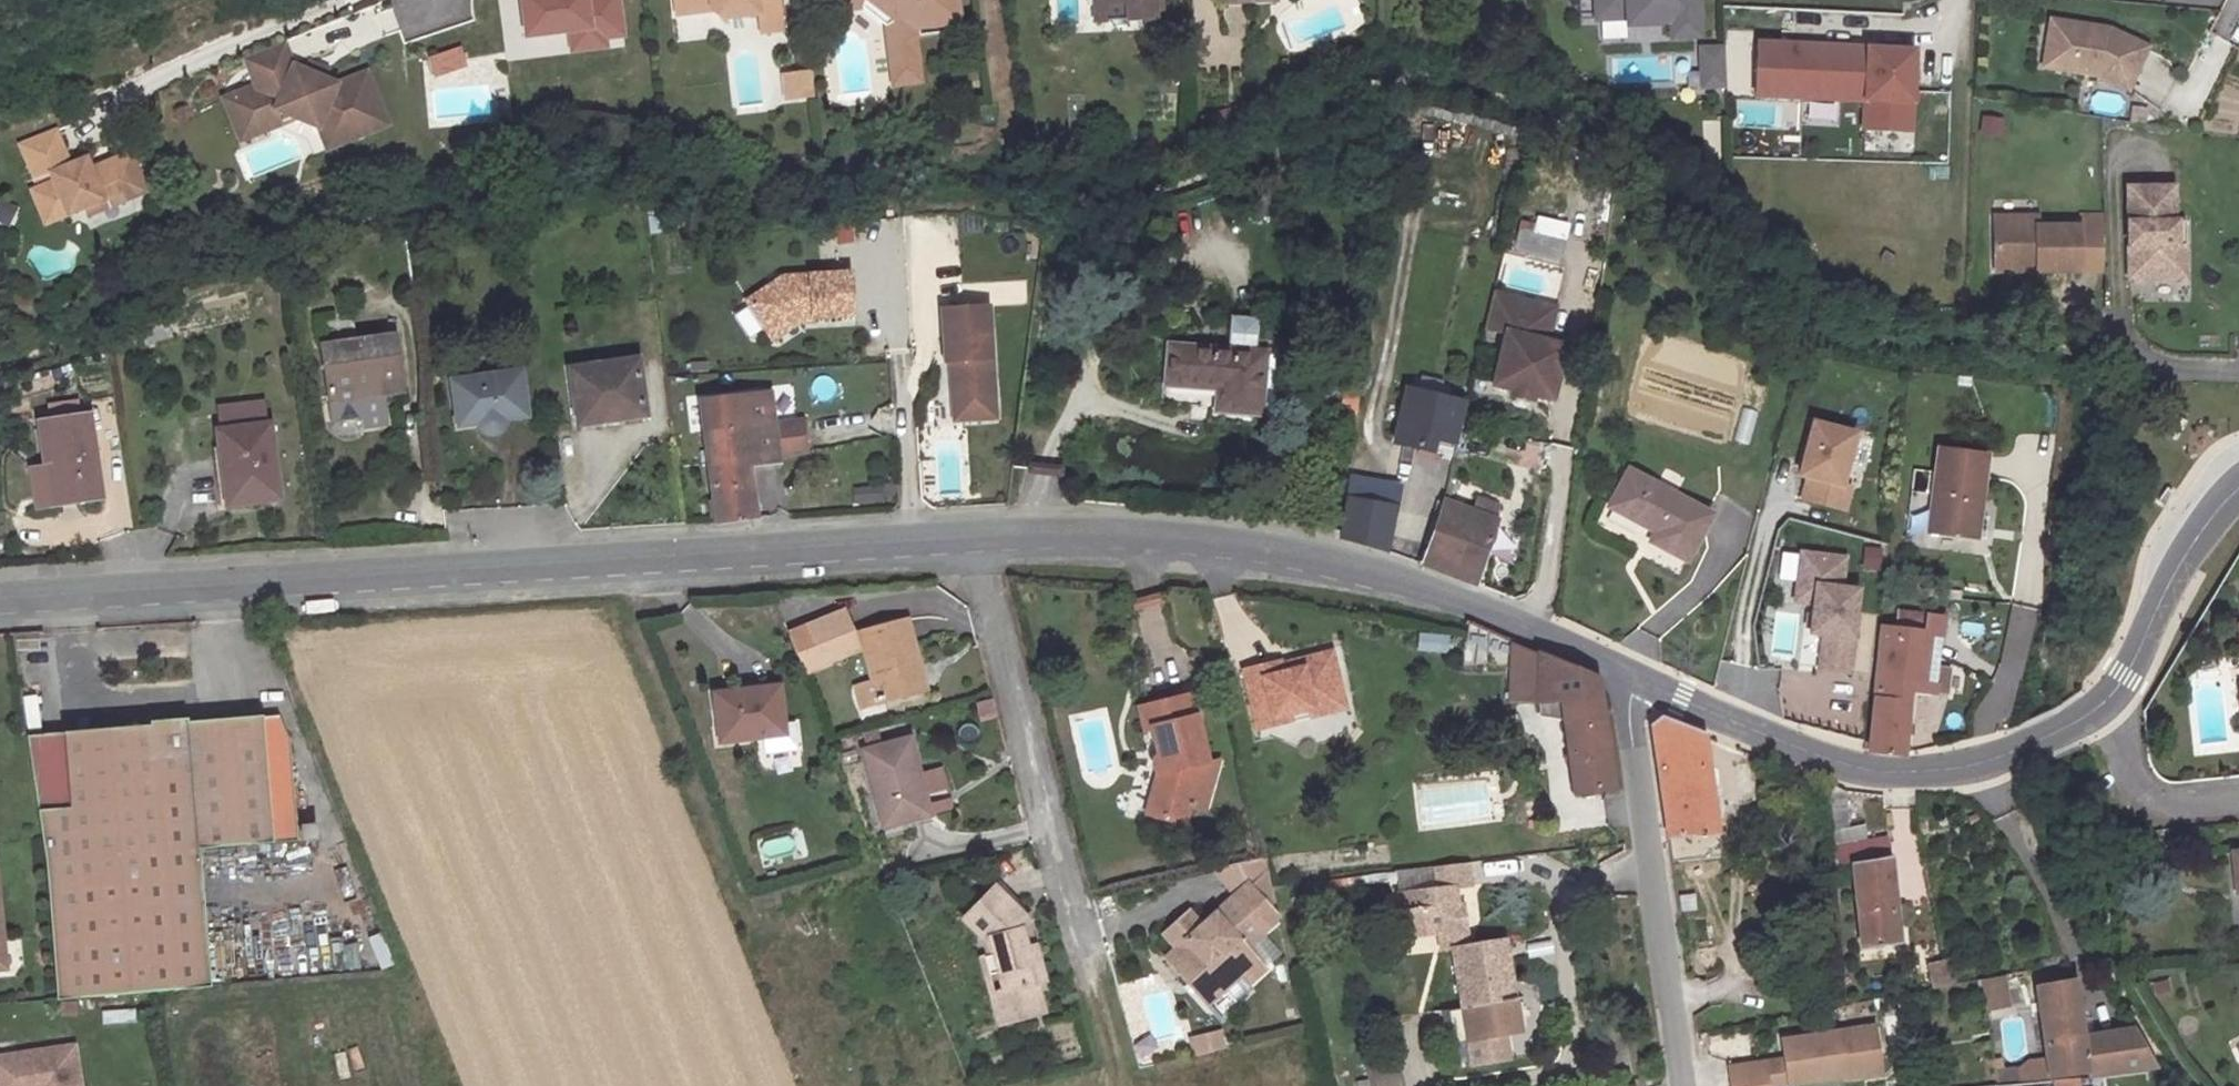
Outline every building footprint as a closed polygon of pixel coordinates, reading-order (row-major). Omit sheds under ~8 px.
[(530,31),(574,26),(594,24),(596,35),(610,33),(628,31),(624,0),(527,0),(530,31)] [(680,14),(715,10),(726,18),(763,13),(772,19),(784,18),(782,0),(679,0),(680,14)] [(836,10),(865,6),(890,25),(897,83),(924,80),(919,36),(900,38),(898,19),(873,0),(835,0),(834,0),(836,10)] [(898,19),(900,38),(919,36),(918,26),(964,21),(962,0),(873,0),(898,19)] [(1128,29),(1127,13),(1106,14),(1105,0),(1092,0),(1094,31),(1128,29)] [(1106,14),(1127,13),(1128,29),(1155,27),(1154,19),(1153,0),(1105,0),(1106,14)] [(1154,19),(1162,17),(1160,0),(1153,0),(1154,19)] [(1229,11),(1277,9),(1276,0),(1229,0),(1229,11)] [(1600,20),(1631,19),(1631,25),(1674,23),(1675,38),(1701,37),(1699,0),(1600,0),(1600,20)] [(772,19),(763,13),(765,31),(786,29),(784,18),(772,19)] [(2111,31),(2054,23),(2049,58),(2079,62),(2077,74),(2098,77),(2132,91),(2150,48),(2111,31)] [(594,24),(574,26),(578,57),(613,53),(610,33),(596,35),(594,24)] [(298,57),(288,34),(249,49),(260,77),(242,84),(251,108),(277,98),(323,120),(331,141),(392,118),(372,65),(342,76),(298,57)] [(463,41),(432,52),(437,69),(469,59),(463,41)] [(1760,43),(1758,94),(1867,99),(1866,128),(1911,130),(1915,50),(1760,43)] [(1716,51),(1718,87),(1729,86),(1728,50),(1716,51)] [(1705,51),(1707,87),(1718,87),(1716,51),(1705,51)] [(1645,58),(1609,58),(1609,84),(1645,84),(1645,58)] [(2079,62),(2049,58),(2047,70),(2077,74),(2079,62)] [(815,70),(802,72),(805,96),(818,94),(815,70)] [(802,72),(787,74),(790,98),(805,96),(802,72)] [(251,108),(242,84),(227,89),(243,130),(283,114),(277,98),(251,108)] [(1981,115),(1978,135),(2001,139),(2004,118),(1981,115)] [(56,121),(20,136),(35,171),(50,165),(54,173),(31,181),(44,214),(85,198),(104,191),(101,185),(117,179),(122,192),(146,183),(131,144),(91,160),(87,149),(70,156),(56,121)] [(1209,143),(1218,140),(1213,125),(1204,129),(1209,143)] [(104,191),(85,198),(88,206),(122,192),(117,179),(101,185),(104,191)] [(2176,186),(2130,186),(2130,244),(2139,244),(2139,273),(2187,274),(2187,244),(2172,244),(2173,221),(2176,221),(2176,186)] [(2039,220),(1996,221),(1998,269),(2039,268),(2040,275),(2082,274),(2081,229),(2039,230),(2039,220)] [(2172,244),(2187,244),(2187,221),(2176,221),(2173,221),(2172,244)] [(1557,237),(1513,228),(1509,247),(1554,256),(1557,237)] [(2139,244),(2130,244),(2130,273),(2139,273),(2139,244)] [(783,273),(747,298),(768,328),(793,310),(795,312),(812,311),(812,313),(813,313),(854,310),(850,268),(783,273)] [(1491,287),(1483,321),(1505,325),(1495,376),(1513,380),(1512,386),(1534,390),(1535,384),(1553,389),(1564,335),(1547,332),(1553,300),(1491,287)] [(953,364),(956,401),(967,409),(998,407),(991,308),(944,311),(948,365),(953,364)] [(793,310),(768,328),(773,335),(797,318),(813,317),(813,313),(812,313),(812,311),(795,312),(793,310)] [(1241,357),(1155,351),(1153,383),(1200,387),(1198,410),(1237,413),(1241,357)] [(403,401),(399,361),(327,367),(337,444),(366,440),(367,451),(392,447),(388,421),(386,403),(403,401)] [(524,424),(519,382),(450,387),(453,431),(524,424)] [(643,422),(639,387),(572,394),(574,422),(617,418),(618,425),(643,422)] [(704,432),(717,523),(755,518),(748,464),(777,460),(778,455),(806,451),(802,421),(773,424),(769,393),(700,402),(704,432)] [(1448,464),(1459,411),(1403,399),(1393,452),(1448,464)] [(386,403),(388,421),(406,419),(403,401),(386,403)] [(999,420),(998,407),(967,409),(956,401),(958,423),(999,420)] [(1748,445),(1755,411),(1740,408),(1734,442),(1748,445)] [(219,444),(266,440),(264,417),(217,422),(219,444)] [(96,511),(87,430),(39,435),(45,484),(27,486),(30,519),(96,511)] [(1857,440),(1814,430),(1802,483),(1810,485),(1805,507),(1848,516),(1853,493),(1845,492),(1857,440)] [(219,444),(213,445),(219,514),(277,509),(270,439),(266,440),(219,444)] [(1989,457),(1942,451),(1933,534),(1979,539),(1989,457)] [(1709,519),(1623,473),(1605,510),(1653,535),(1648,546),(1686,565),(1709,519)] [(1357,544),(1390,556),(1402,490),(1357,482),(1346,542),(1357,544)] [(1481,589),(1495,540),(1502,524),(1496,522),(1499,511),(1481,506),(1478,516),(1447,506),(1427,569),(1481,589)] [(1861,547),(1861,571),(1879,571),(1879,547),(1861,547)] [(1803,560),(1800,591),(1818,593),(1817,610),(1813,640),(1826,641),(1823,676),(1852,679),(1861,596),(1844,594),(1847,565),(1803,560)] [(1818,593),(1800,591),(1798,608),(1817,610),(1818,593)] [(1873,753),(1907,756),(1912,699),(1940,698),(1940,694),(1949,695),(1952,670),(1943,669),(1950,619),(1902,614),(1900,633),(1887,631),(1873,753)] [(779,648),(795,686),(851,662),(835,625),(779,648)] [(857,722),(921,701),(899,632),(855,645),(870,694),(850,700),(857,722)] [(1445,654),(1447,636),(1417,632),(1414,650),(1445,654)] [(1606,789),(1590,688),(1508,651),(1504,705),(1551,705),(1565,795),(1606,789)] [(1279,683),(1281,691),(1331,677),(1329,669),(1279,683)] [(1290,731),(1315,724),(1317,732),(1344,725),(1331,677),(1281,691),(1279,683),(1278,679),(1241,689),(1257,748),(1292,738),(1290,731)] [(36,695),(21,696),(24,731),(39,730),(36,695)] [(777,702),(714,715),(722,758),(761,749),(766,770),(800,764),(794,735),(784,737),(777,702)] [(987,706),(974,710),(977,721),(990,717),(987,706)] [(1190,822),(1201,778),(1210,775),(1191,710),(1138,724),(1147,751),(1153,749),(1158,770),(1163,769),(1165,774),(1155,777),(1157,786),(1162,789),(1149,830),(1186,839),(1190,822)] [(64,855),(70,855),(205,850),(204,840),(302,833),(287,716),(39,732),(56,805),(64,855)] [(1668,834),(1715,828),(1699,738),(1659,724),(1651,730),(1668,834)] [(855,761),(878,838),(927,822),(904,746),(855,761)] [(1220,783),(1201,778),(1190,822),(1208,827),(1220,783)] [(1849,828),(1844,786),(1825,783),(1833,868),(1851,865),(1860,948),(1899,944),(1888,837),(1865,842),(1864,825),(1849,828)] [(1572,798),(1574,829),(1605,827),(1603,797),(1572,798)] [(333,813),(320,814),(321,834),(336,833),(333,813)] [(1762,825),(1761,813),(1735,815),(1737,829),(1762,825)] [(790,837),(766,843),(770,857),(794,851),(790,837)] [(2236,886),(2238,885),(2238,841),(2231,842),(2236,886)] [(205,850),(70,855),(64,855),(55,856),(66,992),(168,985),(212,984),(205,850)] [(1525,1040),(1511,948),(1473,954),(1467,911),(1462,912),(1459,894),(1474,892),(1471,869),(1438,874),(1441,897),(1401,901),(1407,946),(1443,940),(1446,958),(1457,956),(1470,1048),(1500,1044),(1525,1040)] [(1014,1034),(1048,1024),(1039,999),(1034,1001),(1032,994),(1045,989),(1033,957),(1026,960),(1018,937),(1027,929),(991,896),(960,934),(988,958),(1004,1001),(990,1006),(997,1028),(1010,1024),(1014,1034)] [(1167,979),(1208,1027),(1238,999),(1247,1007),(1267,988),(1250,969),(1274,945),(1274,931),(1250,904),(1203,948),(1188,929),(1161,953),(1176,970),(1167,979)] [(377,969),(391,966),(383,933),(369,937),(377,969)] [(1945,959),(1923,964),(1929,991),(1951,986),(1945,959)] [(1999,975),(1976,979),(1982,1007),(2004,1003),(1999,975)] [(2153,1067),(2133,1026),(2080,1034),(2072,982),(2034,987),(2045,1059),(2048,1082),(2081,1076),(2082,1079),(2153,1067)] [(1874,1027),(1783,1041),(1789,1084),(1844,1076),(1844,1079),(1881,1073),(1874,1027)] [(1188,1037),(1193,1057),(1225,1049),(1220,1030),(1188,1037)] [(1500,1044),(1470,1048),(1474,1078),(1505,1074),(1500,1044)] [(0,1062),(0,1085),(85,1085),(75,1046),(0,1062)] [(2027,1062),(2016,1070),(2018,1085),(2048,1082),(2045,1059),(2027,1062)] [(1733,1085),(1769,1085),(1765,1064),(1730,1069),(1733,1085)] [(1357,1074),(1358,1085),(1405,1085),(1403,1068),(1357,1074)] [(1996,1071),(1998,1085),(2002,1085),(2018,1085),(2016,1070),(1996,1071)]
